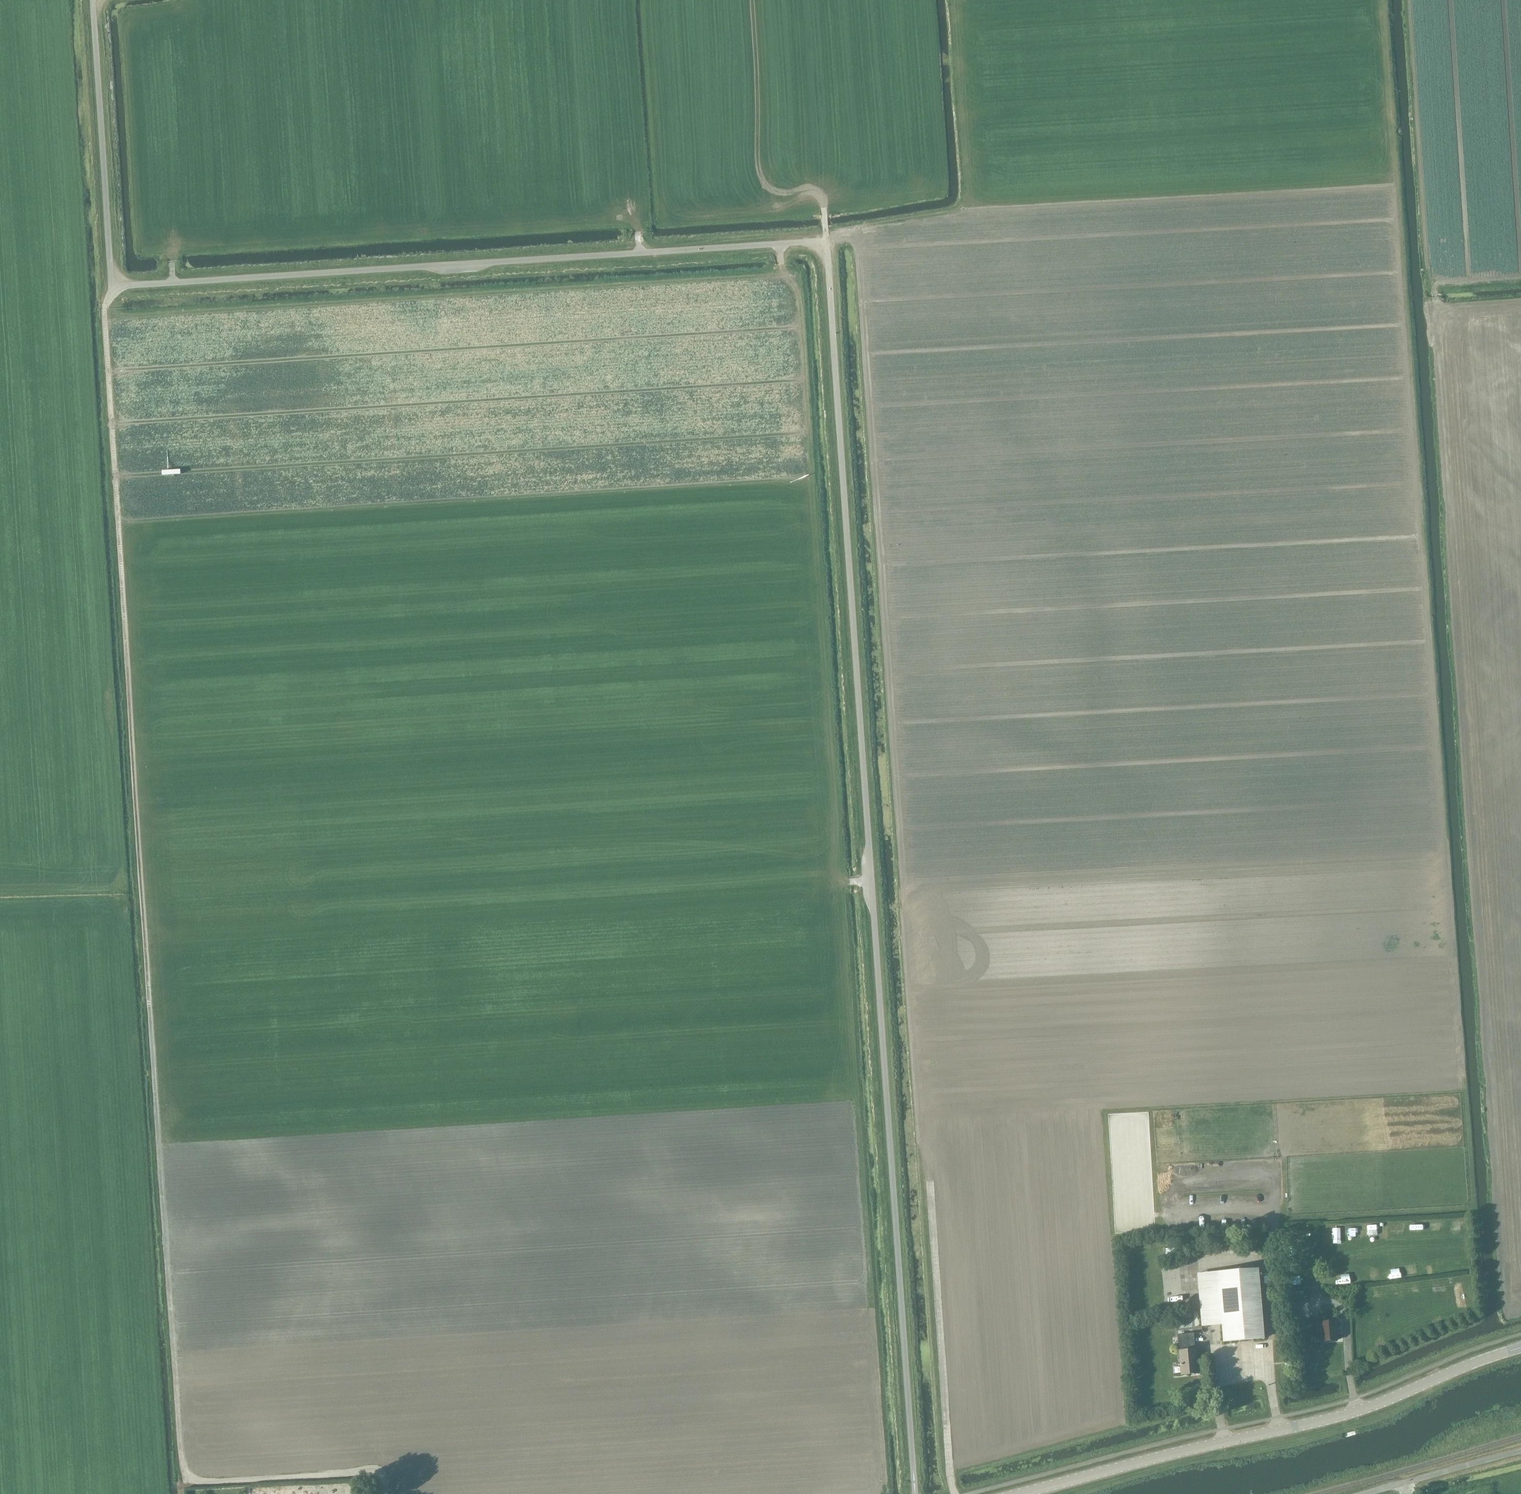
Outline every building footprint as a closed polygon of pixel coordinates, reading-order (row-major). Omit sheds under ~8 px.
[(1446,1227),(1455,1231),(1460,1221),(1450,1217),(1446,1227)] [(1368,1231),(1379,1231),(1379,1221),(1367,1221),(1368,1231)] [(1398,1221),(1387,1221),(1387,1231),(1398,1231),(1398,1221)] [(1314,1237),(1324,1236),(1324,1224),(1314,1224),(1314,1237)] [(1406,1264),(1398,1265),(1399,1274),(1407,1273),(1406,1264)] [(1264,1338),(1258,1272),(1258,1269),(1197,1273),(1201,1326),(1222,1324),(1224,1342),(1264,1338)] [(1363,1269),(1364,1279),(1371,1278),(1370,1269),(1363,1269)] [(1284,1283),(1296,1281),(1295,1274),(1283,1275),(1284,1283)] [(1323,1341),(1336,1340),(1335,1322),(1320,1323),(1320,1318),(1310,1319),(1312,1335),(1322,1334),(1323,1341)] [(1193,1333),(1178,1335),(1180,1351),(1179,1351),(1181,1375),(1199,1373),(1198,1361),(1196,1361),(1195,1349),(1187,1350),(1187,1342),(1194,1341),(1193,1333)]
